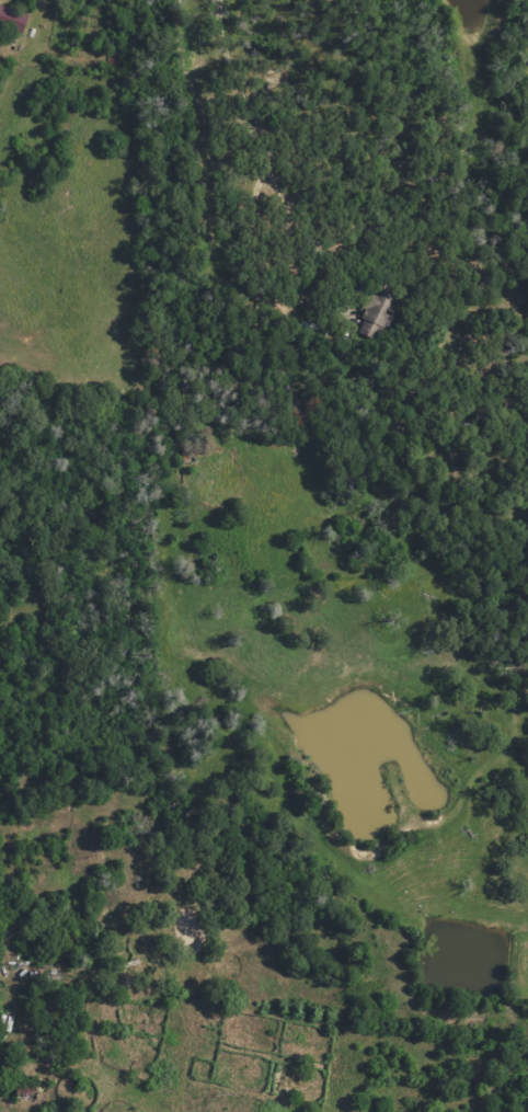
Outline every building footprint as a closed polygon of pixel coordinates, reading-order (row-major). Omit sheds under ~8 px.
[(0,4),(0,24),(23,33),(30,16),(0,4)] [(360,330),(381,341),(404,298),(382,287),(360,330)]
